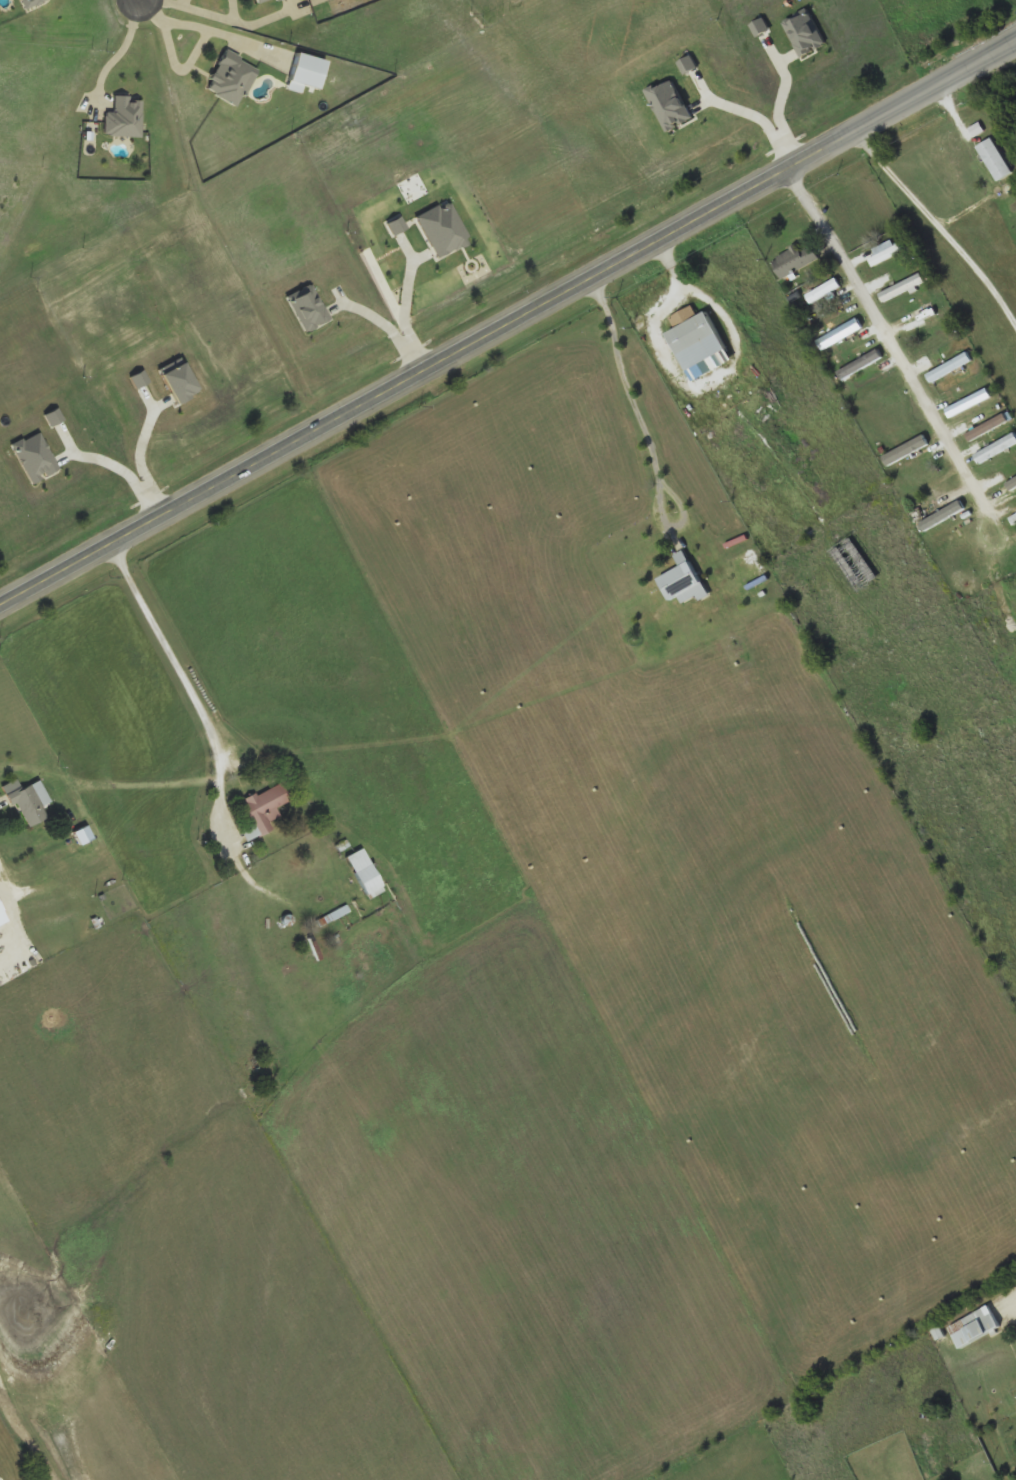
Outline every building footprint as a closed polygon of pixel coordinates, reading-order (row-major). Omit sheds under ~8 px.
[(998,182),(1013,173),(992,138),(977,147),(998,182)] [(812,245),(801,251),(798,245),(771,260),(781,280),(820,259),(812,245)] [(869,257),(872,265),(905,253),(902,245),(869,257)] [(879,295),(884,304),(925,283),(921,274),(879,295)] [(840,287),(835,278),(805,296),(810,305),(840,287)] [(668,334),(687,371),(727,351),(707,312),(698,317),(692,306),(670,317),(676,330),(668,334)] [(856,333),(853,325),(818,340),(821,348),(856,333)] [(882,358),(877,350),(838,372),(842,381),(882,358)] [(927,376),(932,384),(971,361),(966,353),(927,376)] [(985,399),(981,392),(953,406),(957,413),(985,399)] [(992,420),(991,419),(979,425),(984,434),(1008,422),(1004,414),(992,420)] [(981,466),(1015,442),(1015,436),(1012,431),(975,457),(981,466)] [(883,457),(888,467),(929,446),(924,436),(883,457)] [(1003,486),(1008,493),(1015,489),(1015,478),(1003,486)] [(938,497),(958,531),(972,523),(952,488),(938,497)] [(670,602),(679,598),(683,605),(697,598),(699,602),(708,598),(686,552),(676,557),(681,569),(659,579),(670,602)] [(46,817),(40,806),(49,802),(37,778),(5,794),(11,806),(16,803),(27,826),(46,817)] [(246,842),(272,830),(268,821),(279,816),(275,808),(289,801),(281,783),(240,802),(251,825),(240,830),(246,842)] [(346,856),(366,900),(384,892),(363,849),(346,856)] [(961,1349),(1001,1327),(988,1305),(948,1328),(961,1349)]
